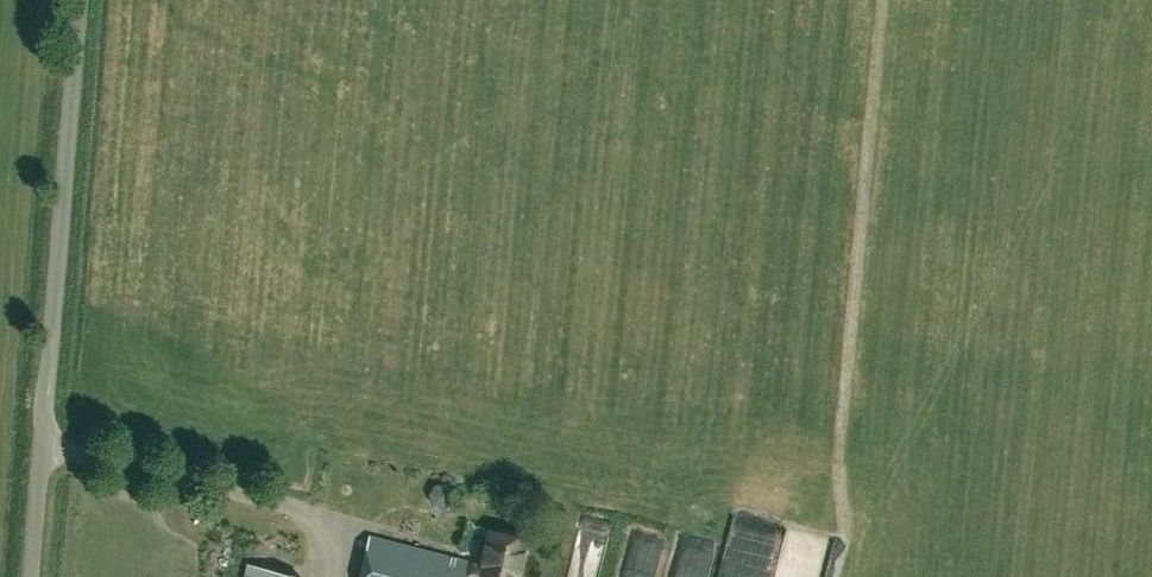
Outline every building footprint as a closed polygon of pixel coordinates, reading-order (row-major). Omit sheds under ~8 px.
[(767,536),(719,529),(711,576),(761,576),(767,536)] [(370,537),(360,576),(520,576),(530,540),(490,530),(482,565),(370,537)] [(781,551),(775,576),(812,576),(819,545),(800,541),(797,555),(781,551)] [(595,559),(595,543),(571,544),(572,560),(595,559)] [(303,576),(250,563),(246,576),(303,576)]
